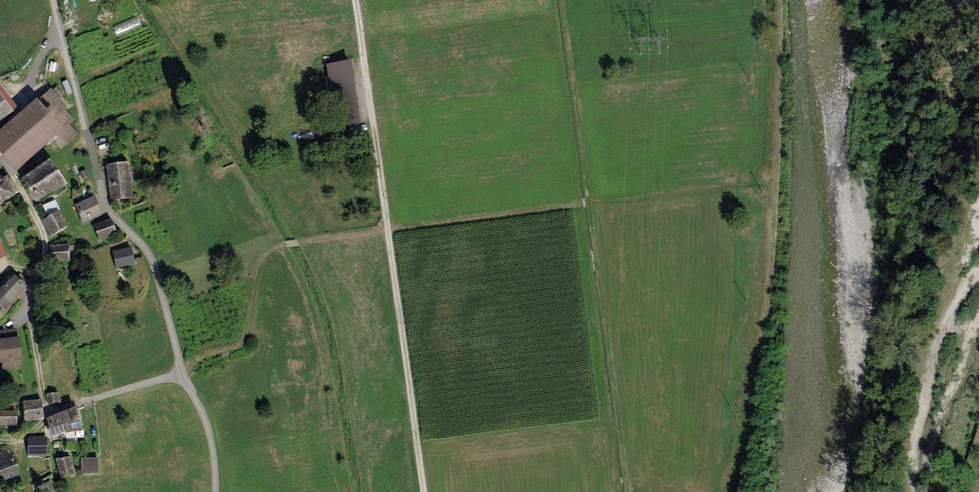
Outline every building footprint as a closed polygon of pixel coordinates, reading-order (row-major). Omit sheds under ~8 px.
[(350,62),(327,66),(336,129),(359,125),(350,62)] [(0,85),(0,123),(18,109),(0,85)] [(0,133),(0,152),(16,171),(54,139),(62,147),(77,134),(69,125),(74,120),(66,111),(69,108),(52,88),(0,133)] [(53,163),(23,181),(37,204),(67,186),(53,163)] [(129,164),(106,167),(111,203),(134,200),(129,164)] [(0,181),(0,206),(17,197),(7,177),(0,181)] [(95,198),(75,207),(83,224),(103,215),(95,198)] [(60,212),(42,221),(50,237),(68,228),(60,212)] [(111,220),(94,226),(100,242),(117,235),(111,220)] [(70,244),(48,245),(49,262),(70,262),(70,244)] [(130,247),(111,251),(115,268),(134,264),(130,247)] [(14,276),(1,290),(0,290),(0,308),(5,312),(27,288),(14,276)] [(0,341),(0,361),(0,364),(23,361),(20,338),(0,341)] [(59,393),(47,395),(50,410),(62,408),(59,393)] [(40,401),(23,403),(26,422),(43,421),(40,401)] [(0,411),(0,417),(0,427),(17,428),(18,412),(0,411)] [(76,411),(47,420),(52,439),(82,430),(76,411)] [(47,438),(29,438),(28,455),(47,455),(47,438)] [(71,456),(56,460),(61,479),(76,475),(71,456)] [(84,458),(84,474),(101,473),(100,457),(84,458)] [(0,463),(0,474),(3,483),(21,476),(14,458),(0,463)]
